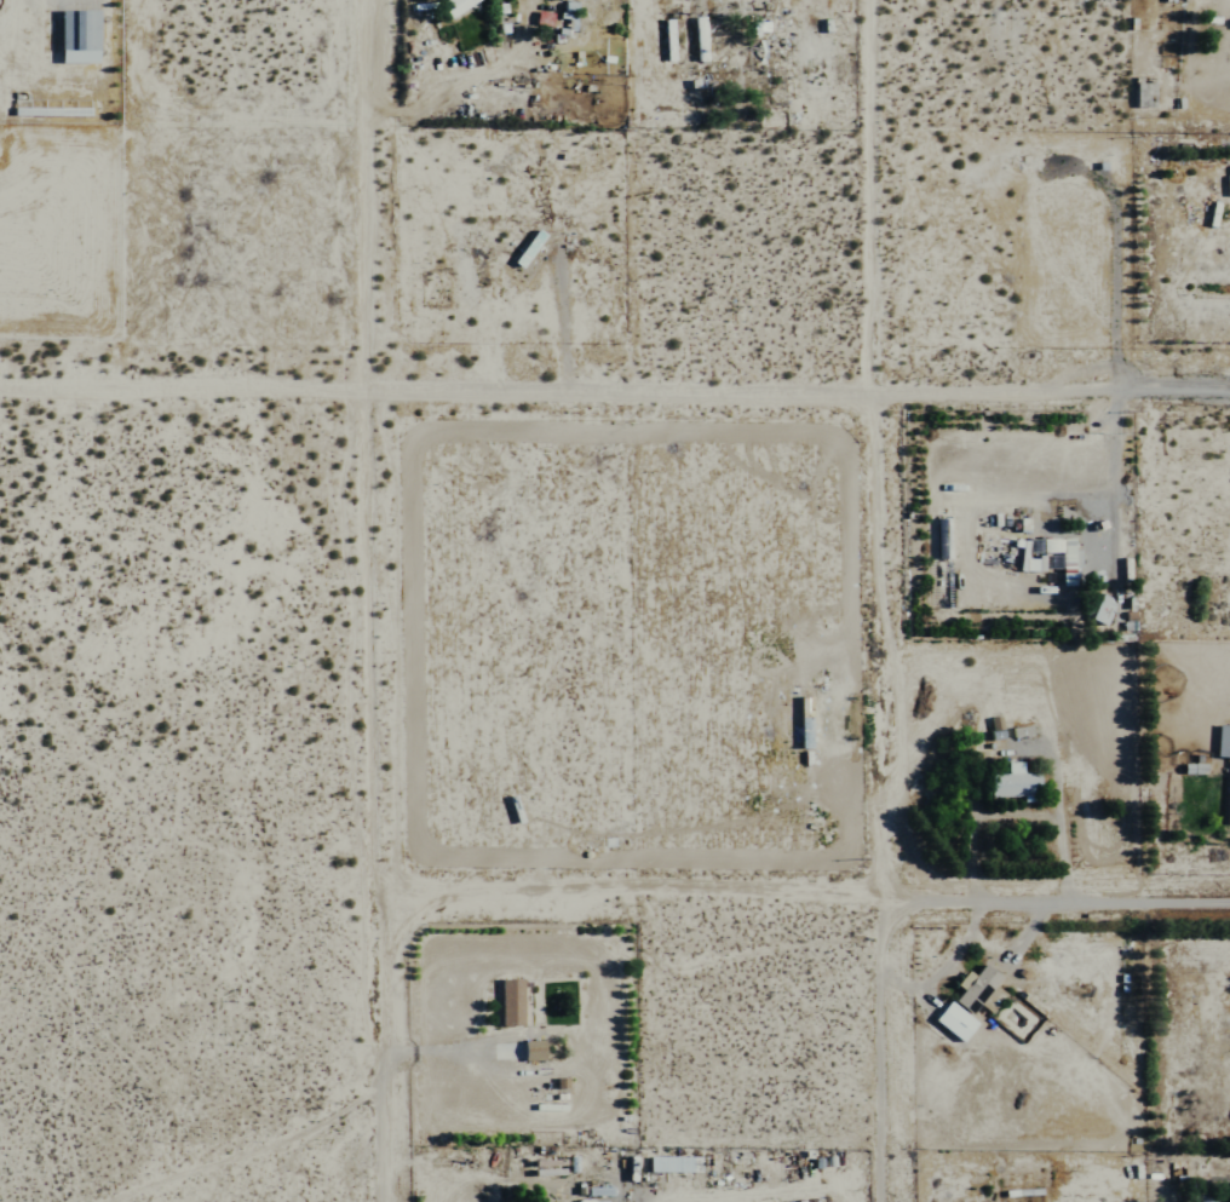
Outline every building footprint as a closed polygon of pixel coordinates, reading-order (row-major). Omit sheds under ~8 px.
[(520,1027),(519,980),(496,980),(497,1027),(520,1027)] [(646,1172),(688,1172),(688,1157),(646,1156),(646,1172)]
